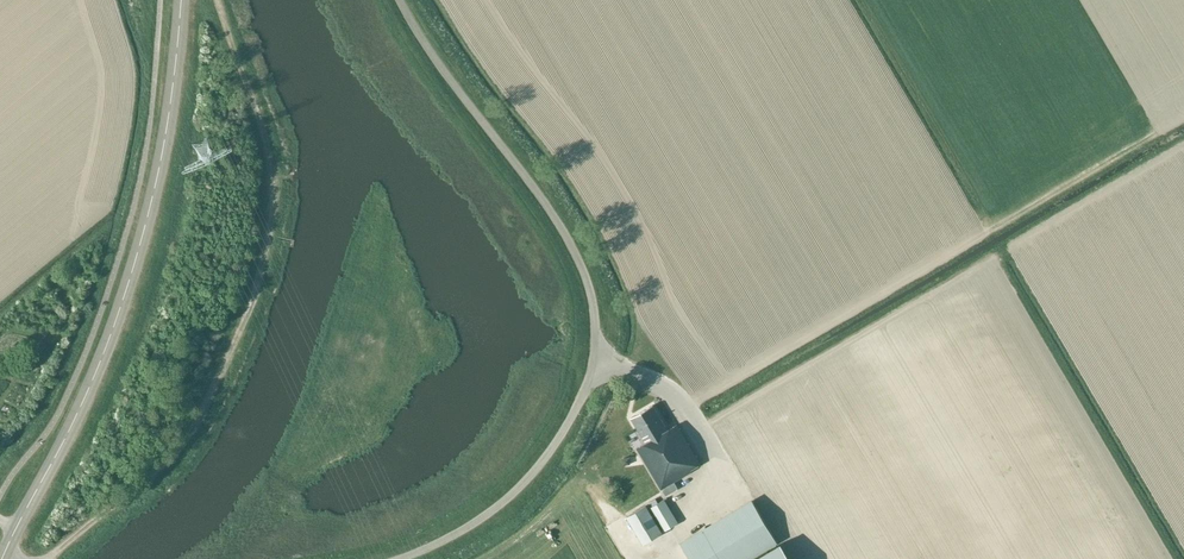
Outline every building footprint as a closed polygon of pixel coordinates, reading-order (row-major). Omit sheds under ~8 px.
[(700,463),(677,425),(670,429),(652,405),(631,417),(646,442),(637,448),(666,496),(678,488),(674,481),(691,471),(690,469),(700,463)] [(649,474),(637,481),(645,493),(654,488),(650,482),(652,480),(649,474)] [(665,531),(679,523),(664,499),(650,507),(665,531)] [(752,500),(680,543),(690,558),(750,558),(778,542),(752,500)] [(643,544),(663,533),(646,505),(626,516),(643,544)] [(756,558),(790,558),(781,544),(756,558)]
